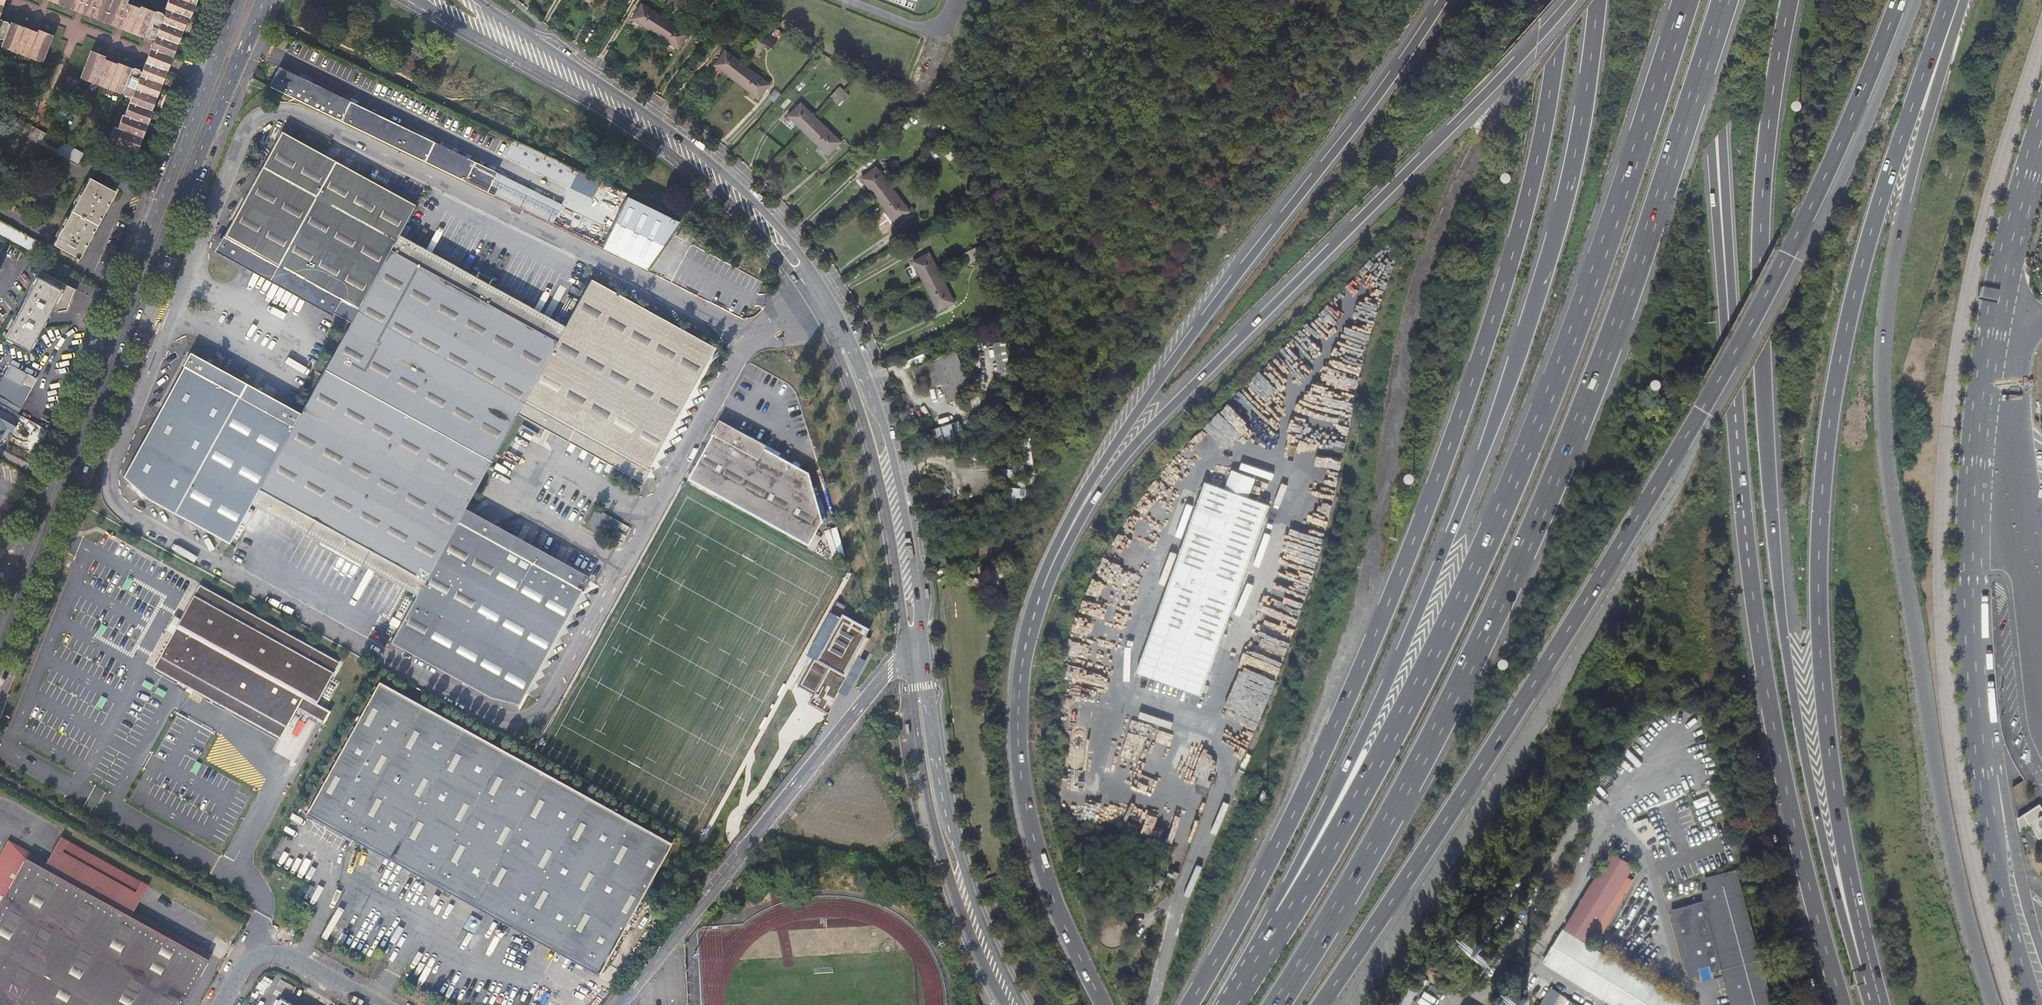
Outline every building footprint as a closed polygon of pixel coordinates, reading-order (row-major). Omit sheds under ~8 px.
[(163,9),(165,10),(162,16),(160,13),(156,11),(153,12),(140,6),(138,9),(125,3),(127,0),(50,0),(49,2),(56,5),(58,1),(64,4),(63,7),(76,12),(79,6),(86,8),(83,15),(103,23),(105,20),(111,23),(110,25),(119,29),(122,23),(128,25),(126,32),(143,39),(145,36),(155,40),(151,50),(171,58),(172,58),(185,26),(184,25),(187,18),(189,19),(197,0),(167,0),(163,9)] [(665,4),(677,11),(684,0),(668,0),(665,4)] [(689,34),(641,4),(637,10),(636,11),(631,19),(679,49),(689,34)] [(79,6),(76,12),(83,15),(86,8),(79,6)] [(1,39),(2,39),(0,45),(0,47),(40,64),(45,53),(45,52),(47,46),(48,46),(52,36),(38,31),(37,33),(10,23),(9,25),(1,22),(1,20),(0,20),(0,40),(1,39)] [(122,23),(119,29),(126,32),(128,25),(122,23)] [(783,33),(775,29),(772,34),(780,38),(783,33)] [(766,47),(754,38),(746,50),(758,58),(766,47)] [(171,58),(151,50),(148,56),(145,63),(166,71),(168,65),(171,58)] [(770,84),(725,51),(714,66),(758,99),(770,84)] [(166,71),(145,63),(141,74),(118,65),(117,66),(104,60),(105,57),(91,52),(86,62),(87,63),(84,68),(83,68),(78,79),(118,96),(119,94),(120,95),(121,97),(125,99),(128,97),(129,98),(121,116),(120,117),(116,127),(114,126),(108,140),(126,147),(125,148),(136,153),(152,112),(149,111),(152,104),(154,105),(167,72),(166,71)] [(278,68),(269,87),(486,192),(496,173),(278,68)] [(841,86),(831,96),(840,106),(851,96),(841,86)] [(841,141),(802,102),(788,115),(827,155),(841,141)] [(6,113),(0,125),(0,127),(77,167),(84,154),(6,113)] [(283,132),(213,254),(347,324),(395,239),(416,205),(283,132)] [(570,187),(578,169),(542,152),(518,141),(513,139),(504,157),(570,187)] [(940,156),(932,145),(921,153),(929,164),(940,156)] [(909,214),(876,169),(861,181),(893,225),(909,214)] [(561,204),(496,173),(486,192),(489,193),(552,224),(561,204)] [(89,179),(52,245),(74,257),(72,260),(76,262),(78,259),(115,193),(89,179)] [(601,248),(645,269),(682,217),(628,192),(601,248)] [(37,258),(43,246),(0,223),(0,238),(37,258)] [(697,234),(682,227),(677,236),(692,244),(697,234)] [(347,324),(325,367),(491,459),(520,408),(565,327),(395,239),(347,324)] [(975,247),(962,253),(969,266),(981,260),(975,247)] [(954,303),(929,254),(912,263),(937,312),(954,303)] [(40,270),(8,331),(32,345),(49,314),(66,310),(72,288),(40,270)] [(565,327),(520,408),(644,480),(716,349),(592,280),(565,327)] [(32,345),(8,331),(4,338),(28,351),(32,345)] [(1011,371),(1005,342),(993,344),(998,374),(1011,371)] [(955,353),(912,369),(920,390),(942,381),(950,402),(971,394),(955,353)] [(299,417),(189,356),(123,478),(131,484),(137,489),(148,499),(229,543),(253,500),(299,417)] [(0,390),(0,401),(19,411),(30,391),(21,386),(27,375),(10,366),(4,377),(6,379),(0,390)] [(299,417),(253,500),(419,592),(464,510),(491,459),(325,367),(299,417)] [(21,386),(30,391),(36,380),(27,375),(21,386)] [(0,413),(0,443),(7,431),(12,433),(17,423),(0,413)] [(958,423),(932,431),(938,450),(964,442),(958,423)] [(808,478),(719,428),(689,482),(809,549),(822,525),(808,478)] [(1205,482),(1137,672),(1202,695),(1270,505),(1205,482)] [(595,508),(589,523),(625,540),(632,524),(595,508)] [(588,580),(464,510),(419,592),(391,643),(490,697),(518,706),(588,580)] [(197,600),(157,670),(294,747),(333,678),(197,600)] [(849,607),(838,602),(808,656),(815,660),(800,686),(815,695),(810,703),(829,714),(870,639),(866,637),(870,630),(844,616),(849,607)] [(378,682),(299,822),(336,842),(334,845),(346,851),(347,848),(419,888),(417,891),(429,897),(430,895),(502,935),(501,938),(512,944),(513,941),(580,979),(578,981),(589,987),(591,984),(592,985),(671,845),(378,682)] [(1209,787),(1211,781),(1199,777),(1196,782),(1209,787)] [(2040,804),(2018,817),(2021,831),(2031,825),(2040,838),(2041,837),(2041,807),(2040,804)] [(1715,819),(1674,831),(1677,842),(1700,836),(1714,885),(1690,892),(1694,906),(1718,899),(1722,914),(1726,928),(1701,935),(1703,942),(1728,935),(1732,946),(1746,942),(1715,819)] [(58,838),(43,866),(130,914),(146,886),(58,838)] [(43,866),(6,844),(0,854),(0,1004),(182,1004),(209,956),(130,914),(43,866)] [(1612,852),(1565,928),(1587,942),(1633,866),(1612,852)] [(689,871),(697,861),(692,857),(684,867),(689,871)] [(299,900),(295,908),(309,915),(313,908),(299,900)] [(293,911),(288,920),(302,928),(307,919),(293,911)] [(1129,936),(1130,930),(1128,924),(1124,919),(1119,916),(1113,915),(1107,917),(1102,920),(1099,925),(1097,931),(1098,937),(1101,942),(1105,946),(1111,948),(1117,948),(1123,945),(1127,941),(1129,936)] [(1544,962),(1614,1004),(1684,1004),(1563,930),(1544,962)] [(1722,973),(1725,984),(1743,979),(1740,968),(1750,965),(1747,953),(1749,952),(1746,942),(1707,952),(1706,953),(1707,957),(1709,956),(1713,975),(1722,973)] [(1421,986),(1412,981),(1397,1004),(1409,1004),(1421,986)] [(1541,1004),(1554,1004),(1561,994),(1551,988),(1541,1004)] [(267,993),(260,1004),(287,1004),(267,993)]
